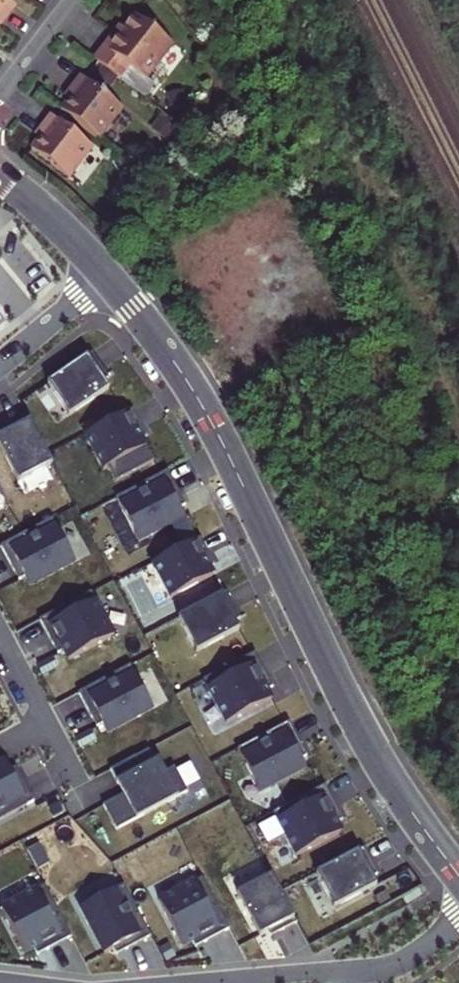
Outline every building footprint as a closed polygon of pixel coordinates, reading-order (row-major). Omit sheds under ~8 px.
[(15,6),(8,0),(0,0),(0,18),(2,16),(5,19),(15,6)] [(118,37),(114,34),(94,60),(145,98),(155,85),(147,79),(173,44),(135,15),(124,30),(118,37)] [(118,37),(124,30),(120,27),(114,34),(118,37)] [(61,111),(100,140),(123,109),(81,77),(71,89),(75,93),(70,99),(61,111)] [(71,89),(66,97),(70,99),(75,93),(71,89)] [(40,138),(31,150),(69,180),(93,148),(51,115),(41,128),(45,132),(40,138)] [(156,140),(169,142),(170,125),(157,124),(156,140)] [(41,128),(36,136),(40,138),(45,132),(41,128)] [(135,176),(127,175),(126,187),(135,188),(135,176)] [(110,376),(93,351),(48,381),(70,414),(110,386),(105,379),(110,376)] [(148,435),(134,408),(86,433),(104,468),(147,445),(143,438),(148,435)] [(27,415),(1,429),(3,434),(0,436),(0,446),(19,480),(53,462),(27,415)] [(187,504),(168,469),(117,496),(140,540),(185,516),(181,507),(187,504)] [(53,519),(2,546),(20,581),(26,577),(31,586),(76,562),(53,519)] [(215,564),(201,537),(153,562),(171,597),(214,574),(210,566),(215,564)] [(241,618),(227,591),(179,616),(198,651),(241,628),(236,620),(241,618)] [(91,593),(40,620),(58,654),(64,651),(69,660),(115,636),(91,593)] [(274,686),(256,652),(205,679),(228,723),(273,699),(268,689),(274,686)] [(131,666),(79,693),(98,727),(104,724),(108,733),(154,709),(131,666)] [(308,755),(290,721),(238,748),(261,792),(307,768),(302,759),(308,755)] [(143,769),(136,757),(111,770),(124,795),(104,805),(117,830),(188,792),(175,768),(166,772),(159,760),(143,769)] [(38,807),(19,772),(13,776),(9,767),(0,771),(0,827),(38,807)] [(344,819),(325,784),(274,812),(297,855),(342,831),(338,822),(344,819)] [(378,874),(364,847),(317,872),(335,907),(378,884),(374,877),(378,874)] [(271,936),(297,922),(272,875),(238,893),(260,936),(268,932),(271,936)] [(196,948),(230,929),(203,878),(159,901),(183,946),(193,942),(196,948)] [(117,953),(151,935),(124,883),(80,906),(104,952),(113,947),(117,953)] [(40,960),(75,941),(47,890),(4,913),(28,959),(37,954),(40,960)]
